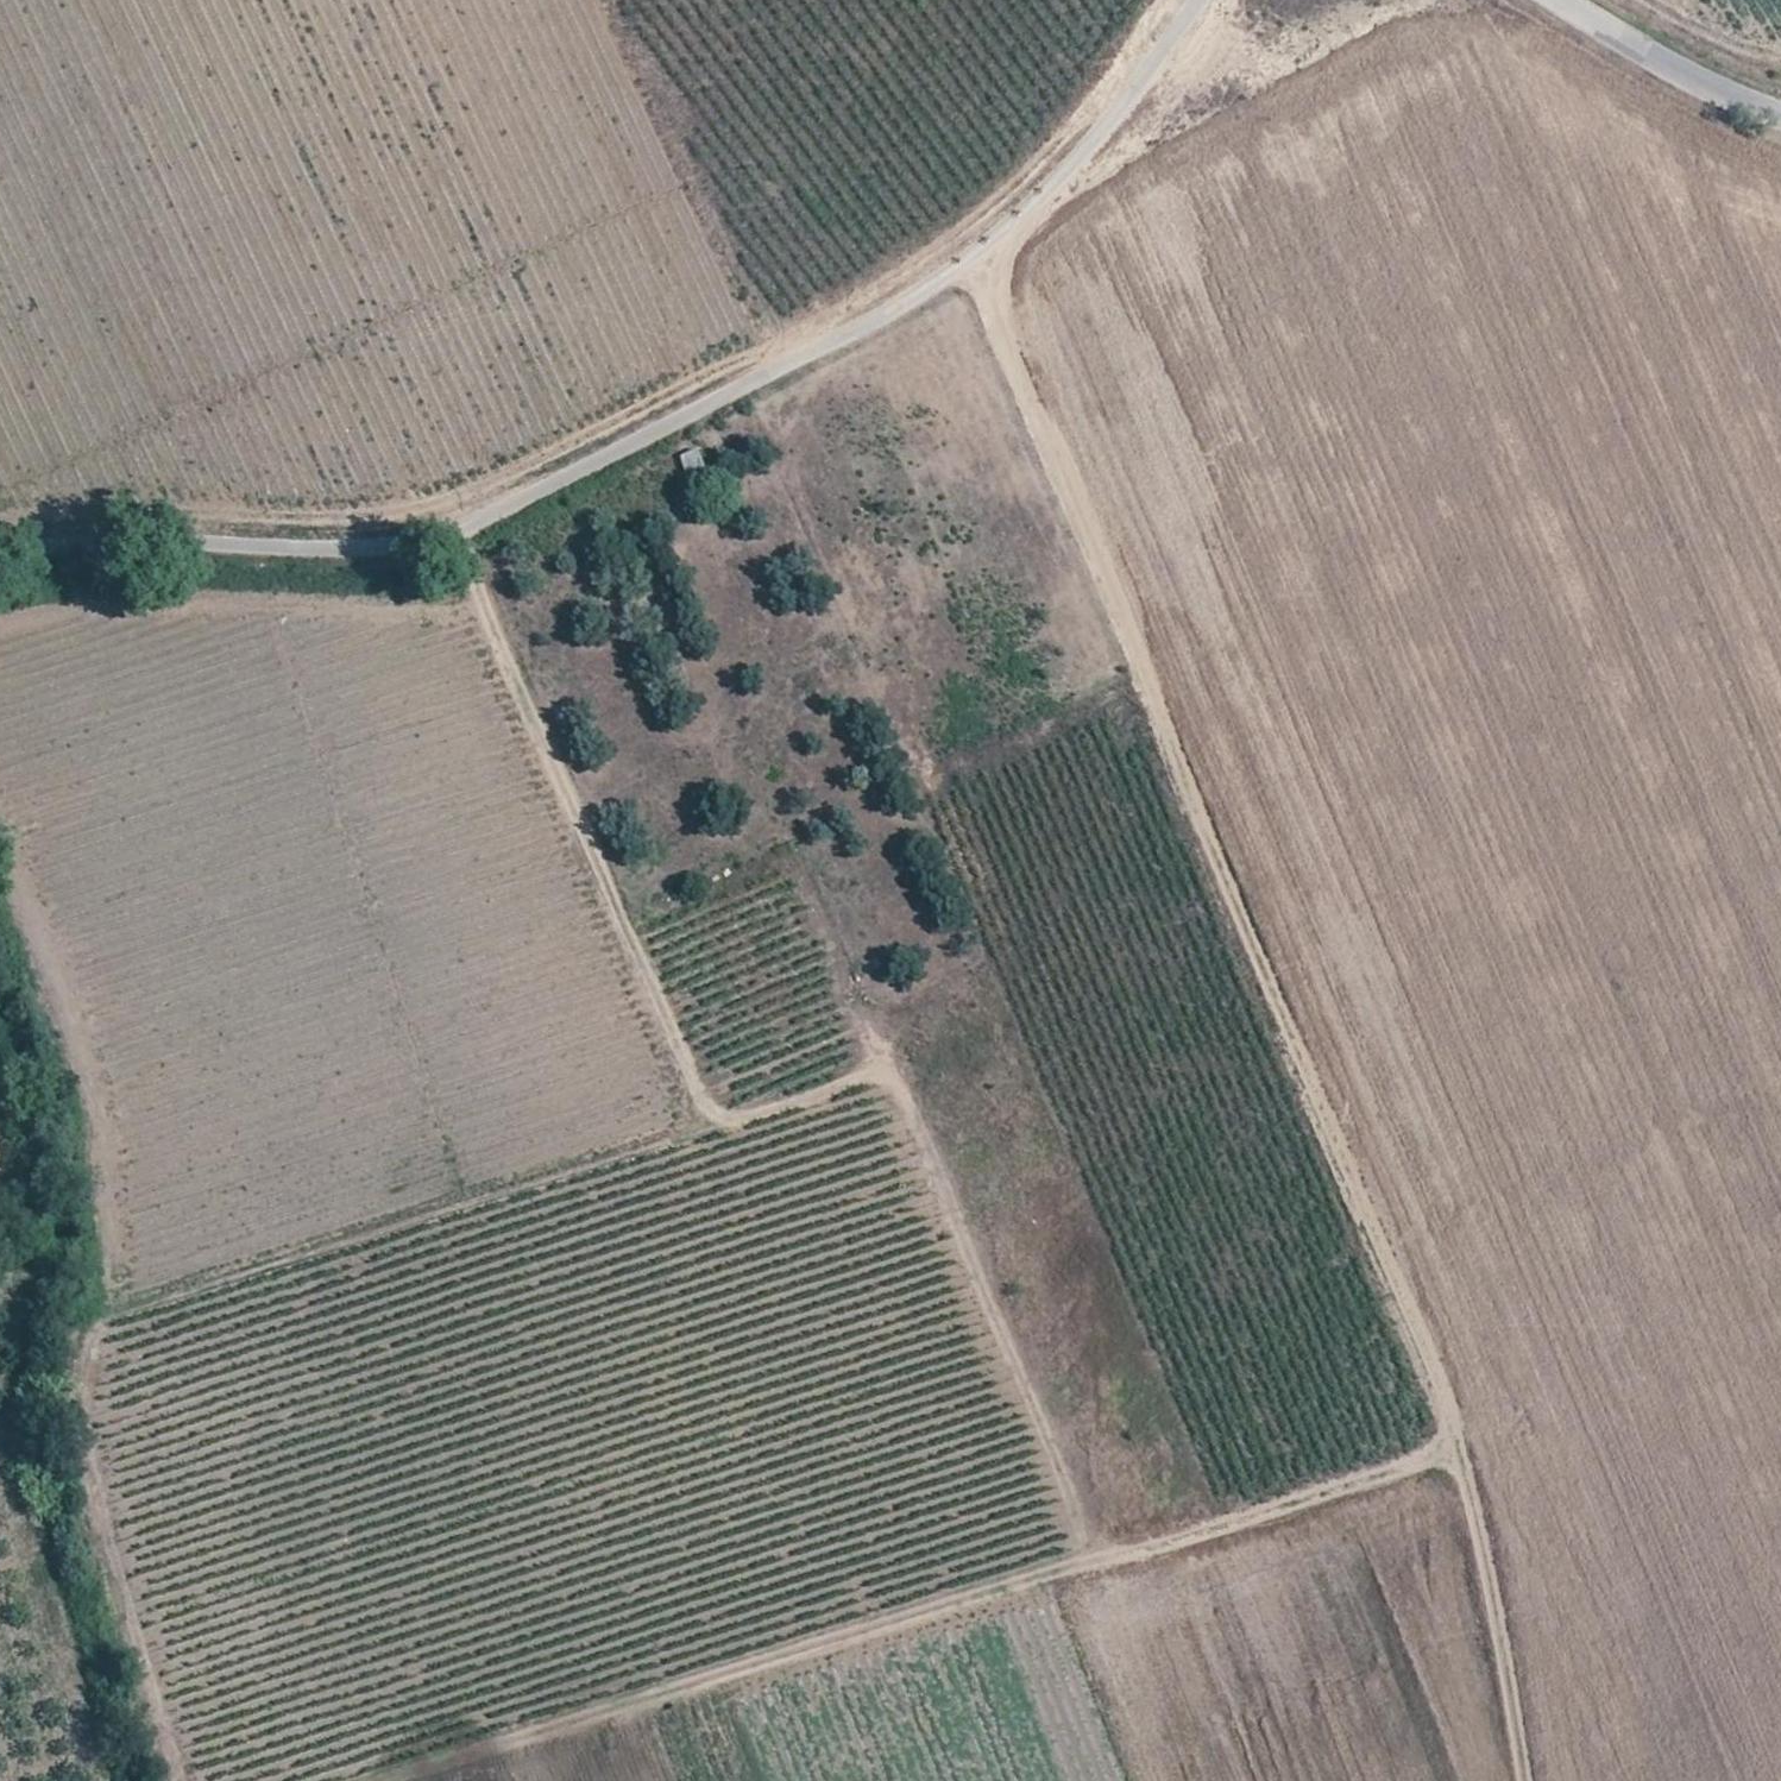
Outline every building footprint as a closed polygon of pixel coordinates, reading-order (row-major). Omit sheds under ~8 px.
[(1775,77),(1777,77),(1780,77),(1780,76),(1780,67),(1780,66),(1778,66),(1776,66),(1774,67),(1772,69),(1772,71),(1772,73),(1773,75),(1775,77)] [(679,459),(688,481),(705,472),(696,451),(679,459)]
